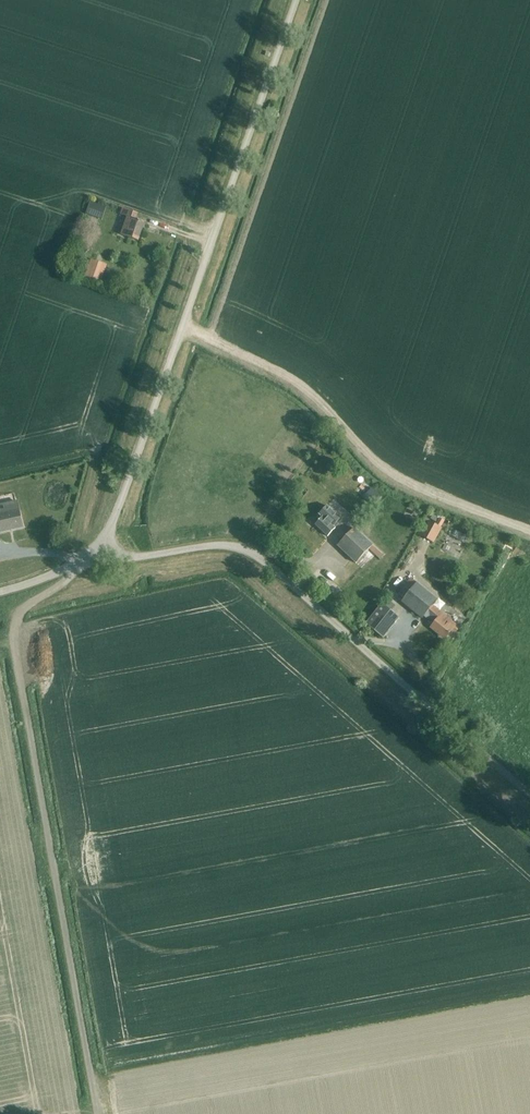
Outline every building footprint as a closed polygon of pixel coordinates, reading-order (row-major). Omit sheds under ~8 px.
[(90,202),(86,214),(101,219),(105,207),(90,202)] [(138,241),(144,222),(136,219),(138,214),(122,208),(120,215),(126,217),(120,235),(138,241)] [(86,245),(80,249),(83,253),(89,249),(86,245)] [(101,281),(106,264),(90,258),(84,275),(101,281)] [(381,496),(374,490),(366,499),(372,505),(381,496)] [(340,518),(327,506),(319,514),(322,517),(315,525),(327,536),(335,528),(333,526),(336,522),(340,518)] [(0,514),(0,526),(1,532),(23,527),(19,510),(0,514)] [(433,542),(441,528),(429,521),(421,535),(433,542)] [(355,564),(372,546),(353,528),(337,545),(355,564)] [(411,579),(398,594),(407,602),(404,605),(426,622),(429,618),(435,623),(442,614),(432,606),(434,603),(437,600),(411,579)] [(366,624),(369,627),(383,638),(398,617),(381,603),(366,624)] [(455,633),(459,628),(442,614),(435,623),(432,627),(445,638),(452,630),(455,633)]
